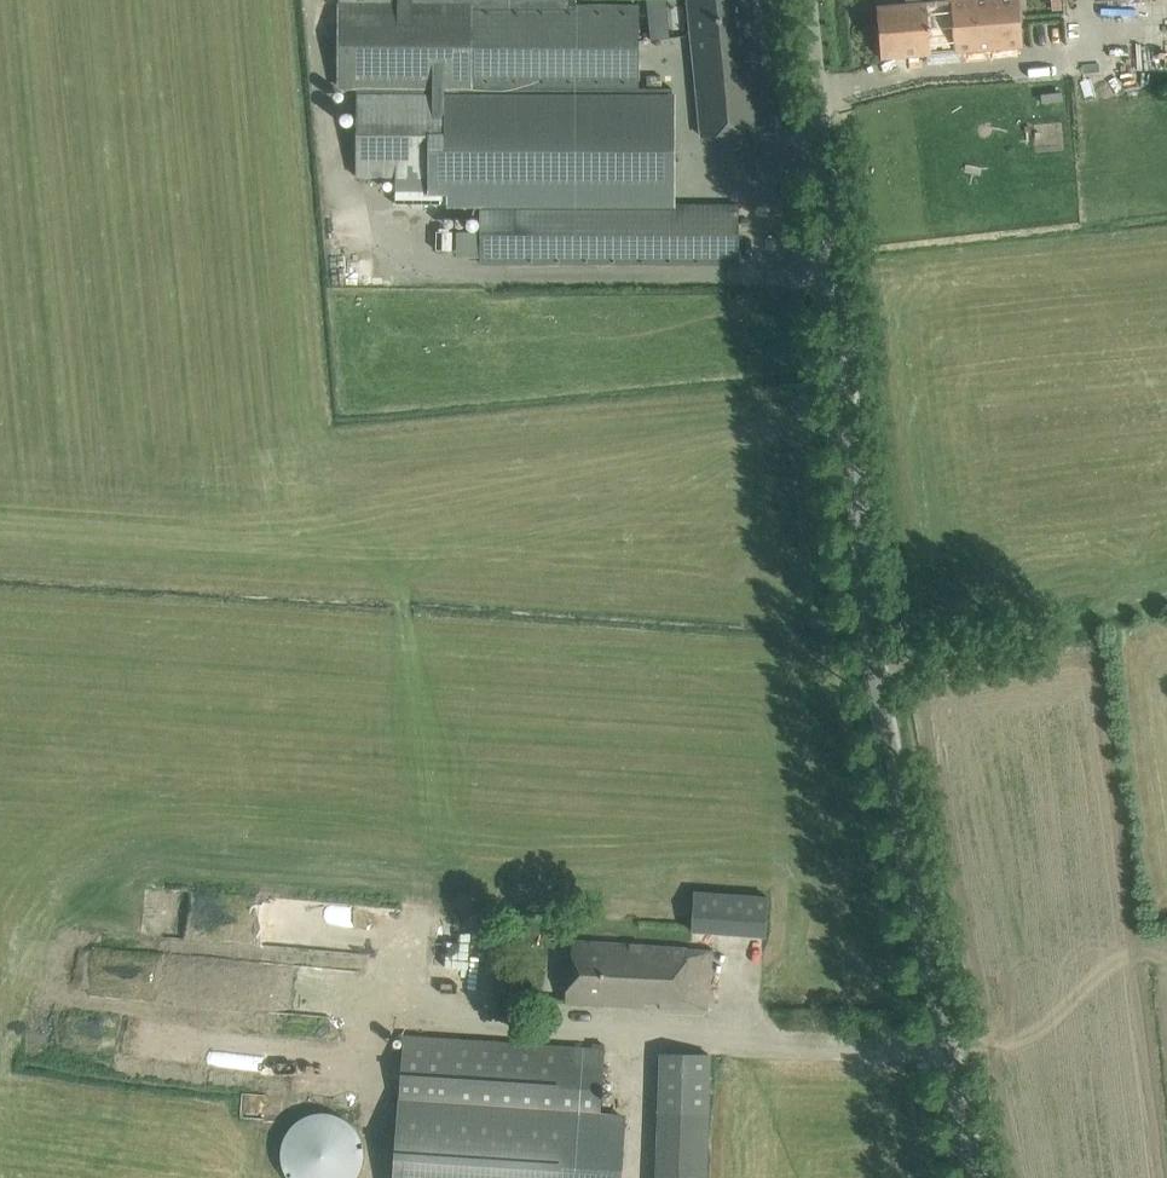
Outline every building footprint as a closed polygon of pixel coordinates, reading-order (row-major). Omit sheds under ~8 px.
[(651,40),(670,38),(667,0),(647,0),(651,40)] [(702,136),(754,130),(748,71),(753,70),(746,0),(688,0),(702,136)] [(877,7),(881,57),(1023,46),(1019,0),(948,0),(948,1),(905,4),(877,7)] [(639,6),(576,6),(341,6),(340,89),(357,89),(638,89),(639,6)] [(449,197),(449,203),(482,203),(670,204),(670,89),(638,89),(357,89),(357,177),(400,177),(427,177),(427,197),(449,197)] [(738,204),(670,204),(482,203),(482,263),(738,263),(738,204)] [(693,889),(692,932),(768,934),(769,891),(693,889)] [(713,950),(572,940),(565,1003),(645,1006),(646,998),(660,999),(660,1007),(707,1009),(713,950)] [(453,954),(452,978),(493,980),(494,956),(453,954)] [(564,1125),(599,1127),(605,1049),(403,1036),(398,1114),(564,1125)] [(711,1054),(662,1052),(657,1177),(706,1177),(711,1054)] [(358,1174),(361,1168),(363,1161),(363,1154),(363,1147),(361,1140),(358,1133),(354,1127),(349,1122),(343,1118),(336,1115),(329,1113),(322,1112),(315,1113),(308,1115),(302,1118),(299,1120),(295,1123),(290,1128),(286,1134),(283,1140),(281,1147),(280,1154),(281,1161),(283,1168),(286,1175),(288,1177),(355,1177),(358,1174)] [(564,1125),(398,1114),(394,1177),(560,1177),(564,1125)]
